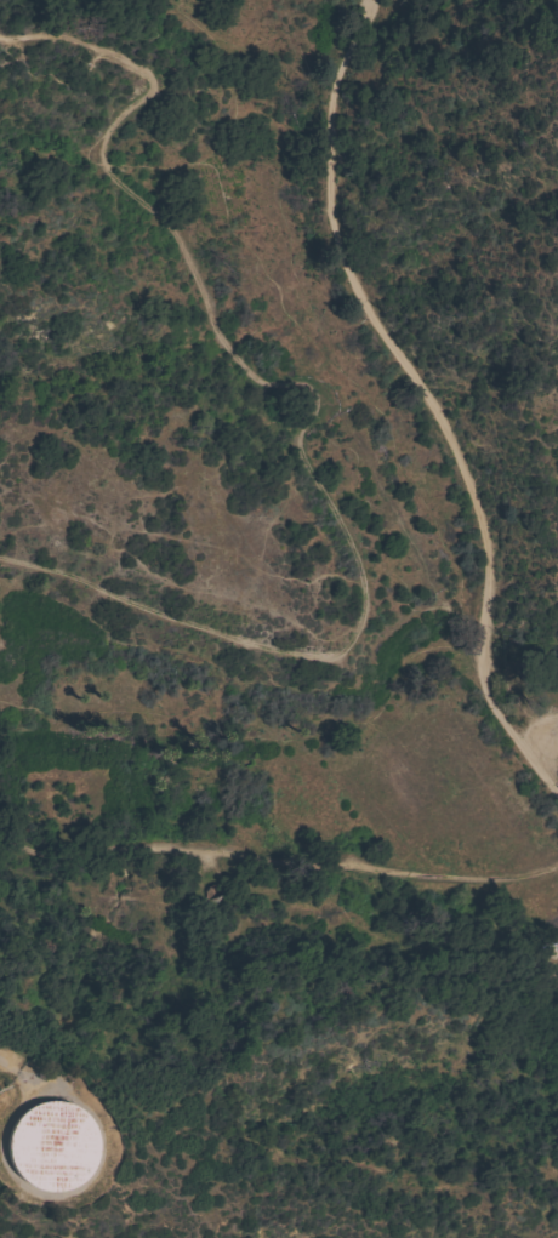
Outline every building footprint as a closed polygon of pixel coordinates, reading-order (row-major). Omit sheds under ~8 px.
[(93,1162),(90,1169),(86,1175),(80,1181),(74,1186),(67,1189),(58,1191),(51,1192),(42,1191),(35,1189),(28,1186),(21,1181),(15,1175),(11,1169),(7,1162),(5,1154),(4,1146),(5,1137),(7,1130),(11,1123),(15,1116),(21,1111),(27,1106),(34,1102),(42,1100),(50,1100),(58,1100),(66,1102),(73,1106),(80,1111),(86,1116),(90,1123),(93,1130),(96,1137),(96,1146),(96,1153),(93,1162)]
